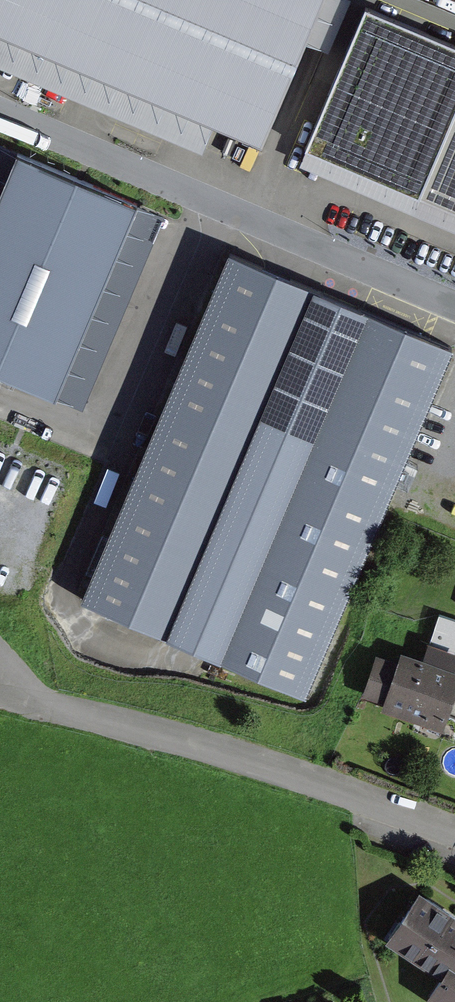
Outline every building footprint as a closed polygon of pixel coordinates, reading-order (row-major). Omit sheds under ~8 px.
[(261,145),(323,0),(0,0),(0,33),(261,145)] [(366,6),(305,149),(454,212),(454,44),(366,6)] [(17,153),(0,192),(0,372),(55,395),(137,203),(17,153)] [(452,347),(229,253),(83,598),(305,692),(452,347)] [(366,688),(386,694),(385,701),(428,716),(425,723),(444,730),(454,701),(454,644),(431,635),(426,649),(405,643),(401,652),(380,646),(366,688)] [(426,880),(392,932),(448,969),(434,991),(450,1001),(454,1001),(454,899),(426,880)] [(273,1001),(299,1001),(297,993),(272,1000),(273,1001)] [(348,993),(325,1001),(352,1001),(348,993)]
